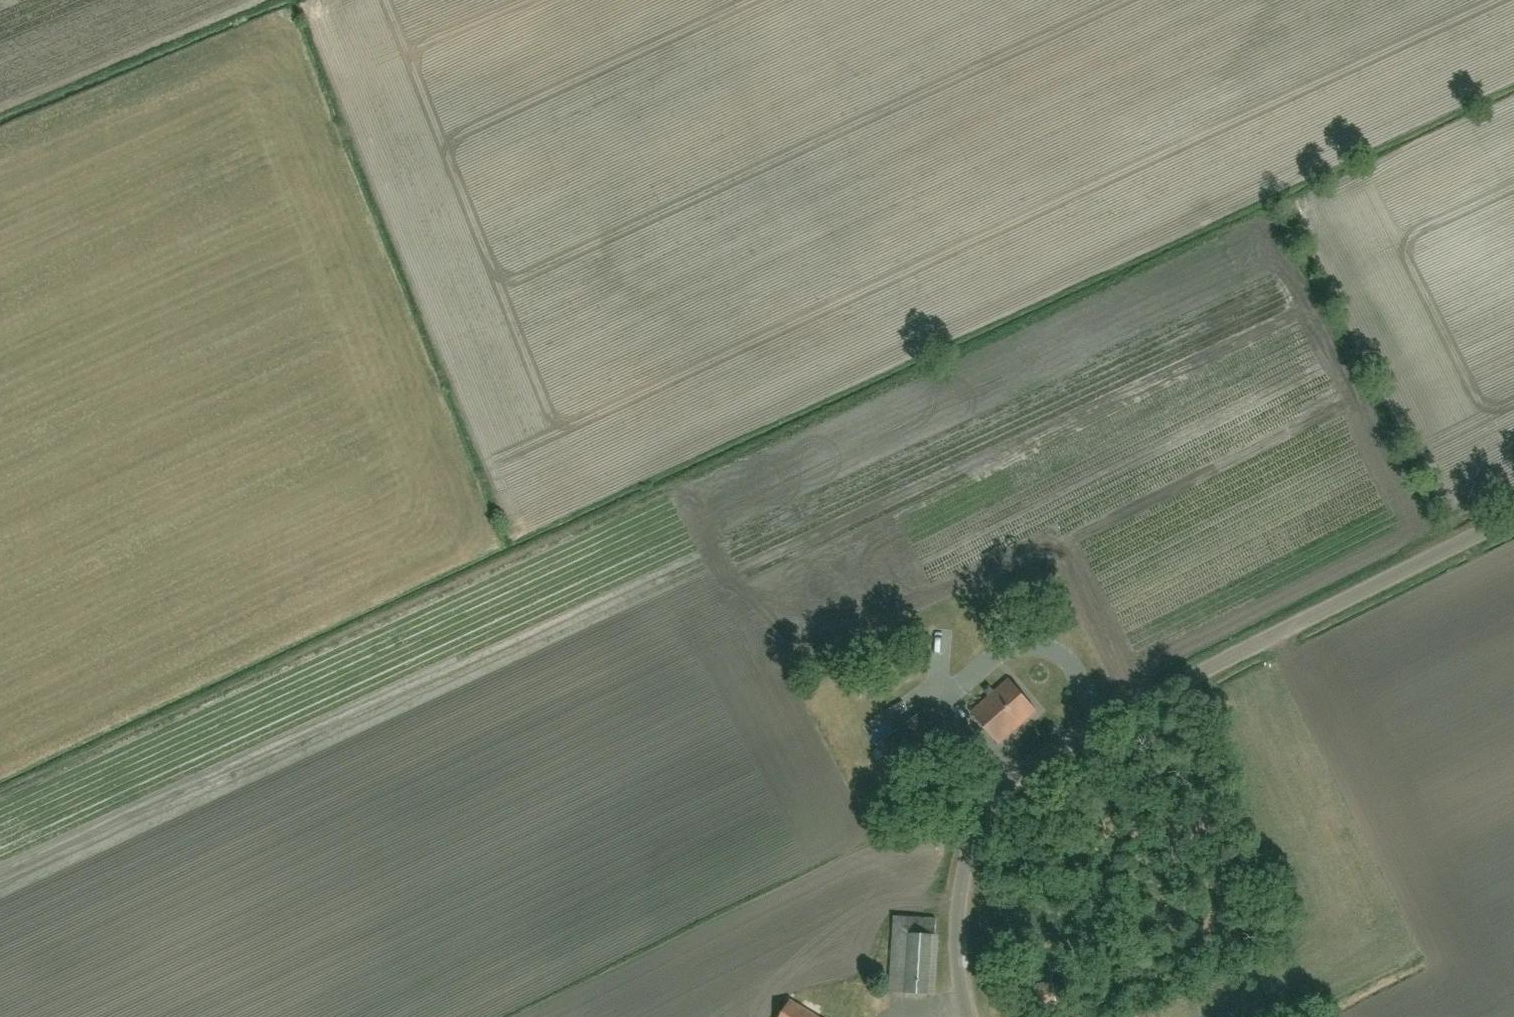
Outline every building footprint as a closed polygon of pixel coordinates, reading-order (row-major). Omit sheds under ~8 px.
[(1000,744),(1038,710),(1010,679),(972,712),(1000,744)] [(936,996),(940,936),(936,935),(937,918),(895,915),(889,992),(936,996)] [(1014,1013),(1057,1002),(1052,980),(1008,991),(1014,1013)] [(790,1000),(781,1016),(818,1016),(790,1000)]
